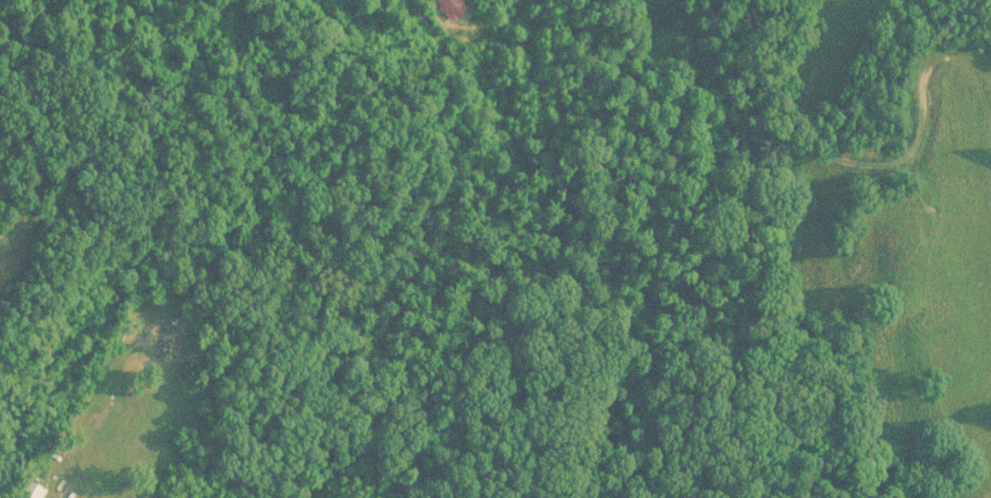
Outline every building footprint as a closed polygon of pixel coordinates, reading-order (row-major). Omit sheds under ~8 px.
[(46,488),(29,479),(19,497),(41,497),(46,488)]
